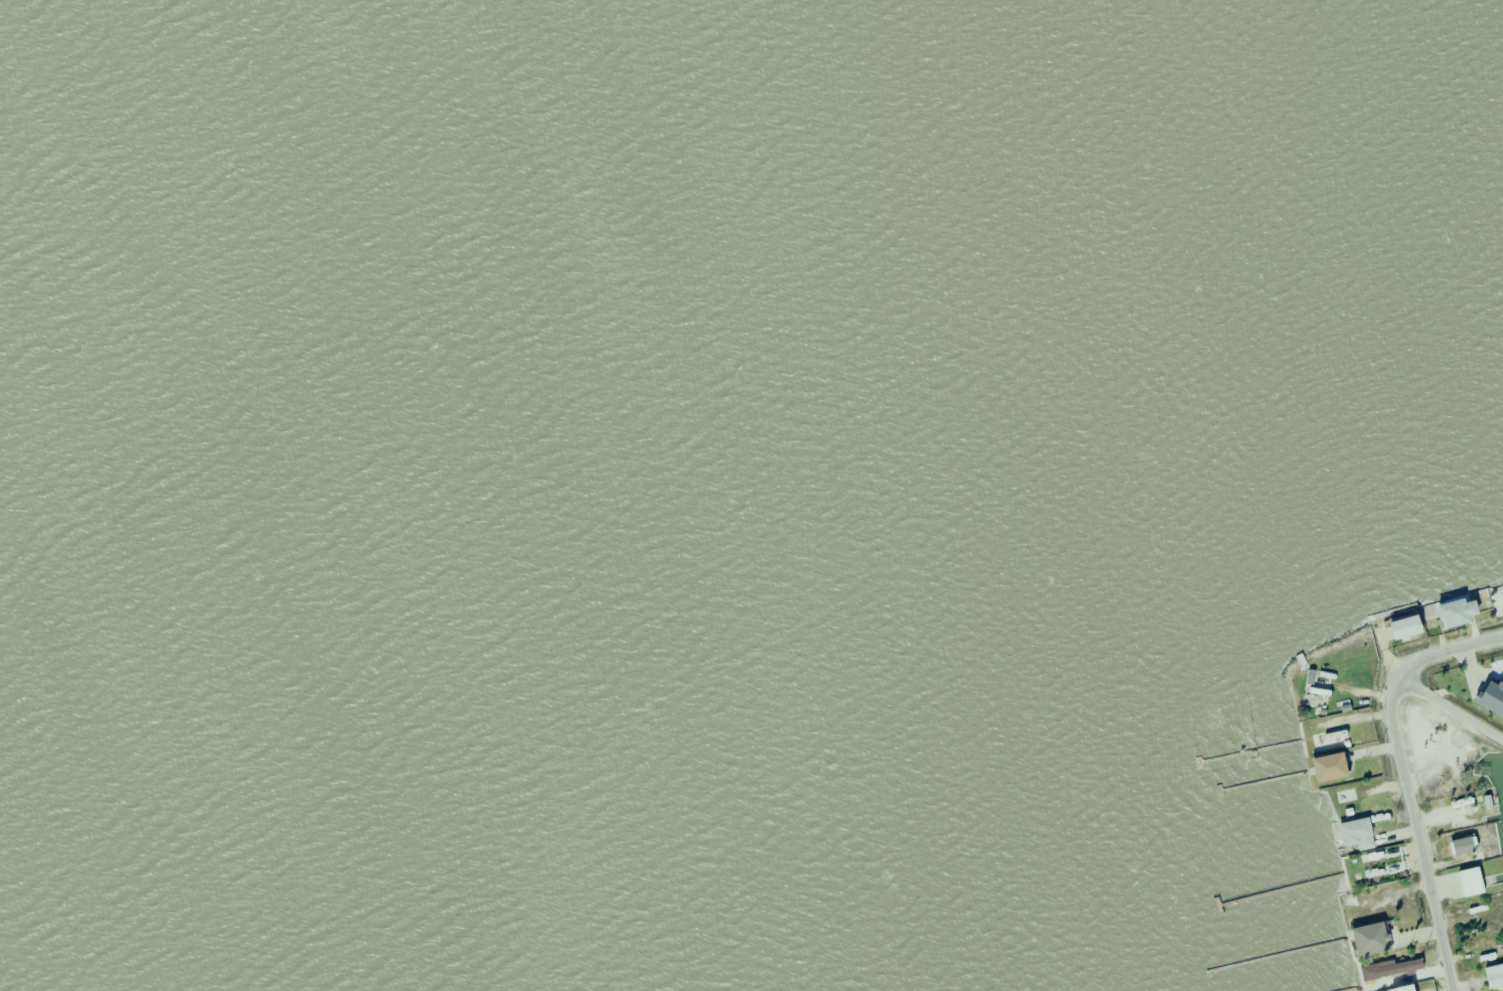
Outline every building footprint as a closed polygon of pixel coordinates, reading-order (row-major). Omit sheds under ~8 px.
[(1501,682),(1502,681),(1502,661),(1495,664),(1501,682)] [(1352,728),(1319,735),(1324,753),(1356,746),(1352,728)] [(1322,760),(1328,784),(1357,778),(1352,753),(1322,760)] [(1374,845),(1377,823),(1353,820),(1350,842),(1374,845)] [(1479,852),(1476,837),(1453,842),(1457,858),(1479,852)] [(1471,905),(1474,922),(1502,916),(1502,898),(1471,905)] [(1363,957),(1395,950),(1389,921),(1357,928),(1363,957)] [(1476,952),(1478,964),(1502,958),(1502,945),(1476,952)] [(1381,968),(1384,979),(1428,968),(1425,956),(1381,968)] [(1502,985),(1502,964),(1486,968),(1491,988),(1502,985)]
